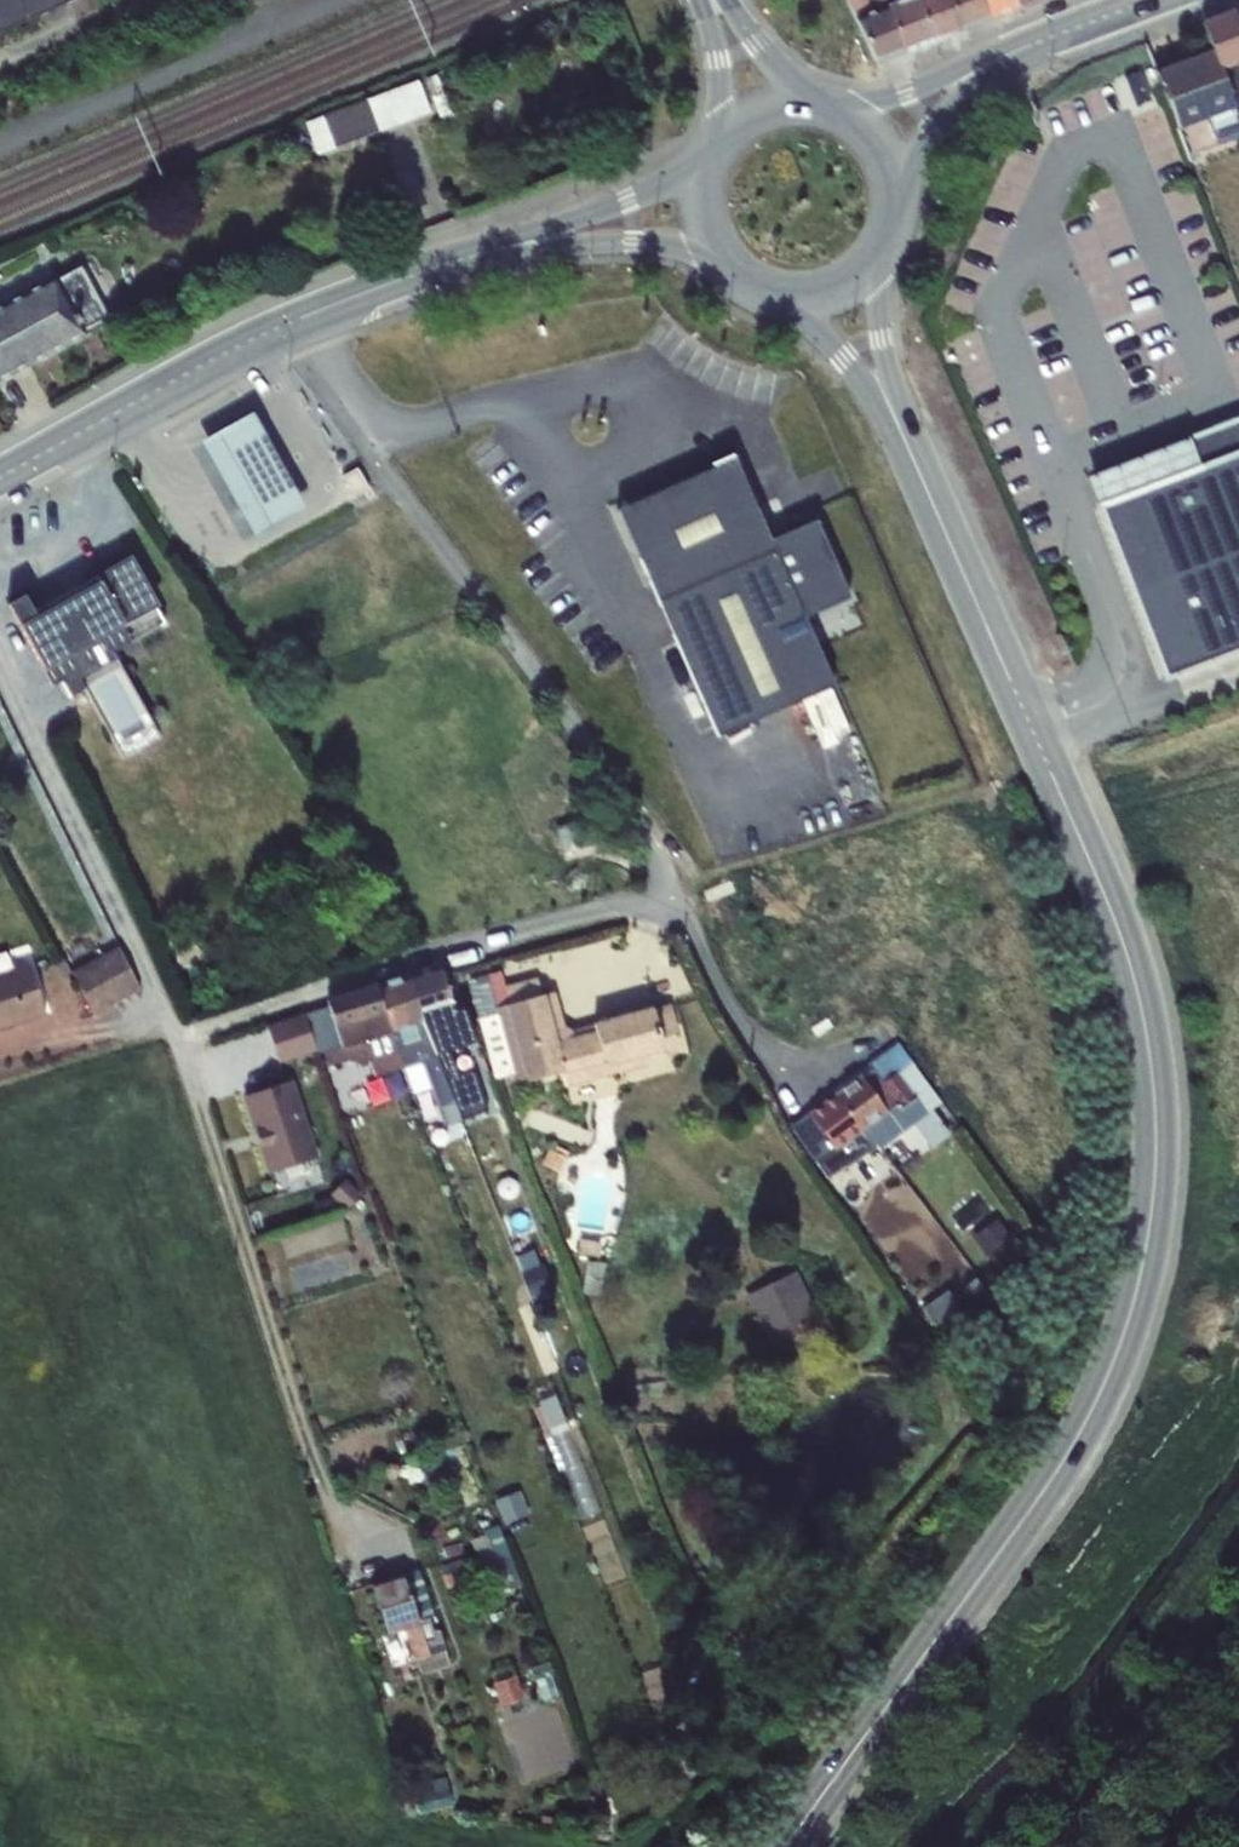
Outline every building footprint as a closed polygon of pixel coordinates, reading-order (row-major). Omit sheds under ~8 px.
[(71,0),(0,0),(0,31),(71,0)] [(858,20),(889,8),(886,0),(848,0),(858,20)] [(889,8),(911,0),(886,0),(889,8)] [(904,50),(933,39),(920,0),(911,0),(889,8),(904,50)] [(933,39),(961,29),(951,0),(920,0),(933,39)] [(961,29),(990,18),(983,0),(951,0),(961,29)] [(990,18),(1018,8),(1015,0),(983,0),(990,18)] [(889,8),(858,20),(876,60),(904,50),(889,8)] [(1212,50),(1220,69),(1238,61),(1238,32),(1232,11),(1202,23),(1212,50)] [(1220,69),(1212,50),(1155,71),(1162,88),(1177,128),(1206,117),(1234,107),(1220,69)] [(1220,69),(1234,107),(1237,113),(1238,113),(1238,61),(1220,69)] [(435,72),(424,76),(431,95),(443,91),(435,72)] [(418,81),(306,123),(317,153),(430,112),(418,81)] [(444,94),(433,98),(440,117),(451,113),(444,94)] [(1237,113),(1234,107),(1206,117),(1216,145),(1238,136),(1238,119),(1237,113)] [(56,279),(84,331),(108,317),(80,267),(56,279)] [(0,306),(0,379),(85,333),(84,331),(56,279),(55,277),(0,306)] [(246,420),(184,454),(207,496),(235,479),(257,519),(307,491),(288,457),(272,466),(246,420)] [(1088,477),(1165,678),(1238,649),(1238,451),(1199,466),(1189,438),(1088,477)] [(617,511),(718,736),(833,685),(804,618),(851,597),(817,519),(769,540),(733,459),(617,511)] [(25,595),(9,604),(51,685),(62,681),(70,696),(85,688),(120,670),(111,651),(165,622),(156,606),(129,558),(96,576),(98,581),(36,615),(25,595)] [(120,670),(85,688),(124,755),(161,735),(120,670)] [(587,819),(555,827),(562,852),(593,844),(587,819)] [(119,947),(73,972),(94,1014),(140,989),(119,947)] [(0,974),(0,1029),(45,1014),(30,964),(0,974)] [(439,964),(408,974),(423,1019),(453,1010),(439,964)] [(389,1030),(390,1029),(423,1019),(408,974),(377,985),(389,1030)] [(498,1011),(478,1016),(493,1079),(514,1074),(517,1084),(564,1072),(567,1086),(648,1065),(645,1055),(663,1050),(660,1037),(679,1032),(672,1003),(574,1031),(565,1025),(556,990),(543,993),(538,976),(506,985),(510,1002),(496,1006),(498,1011)] [(341,1045),(389,1030),(377,985),(328,1000),(341,1045)] [(266,1023),(278,1061),(317,1049),(305,1010),(266,1023)] [(459,1027),(453,1010),(423,1019),(436,1054),(445,1052),(439,1034),(459,1027)] [(317,1048),(330,1046),(326,1017),(312,1019),(317,1048)] [(445,1117),(458,1113),(436,1054),(423,1019),(390,1029),(398,1052),(413,1048),(434,1102),(439,1100),(445,1117)] [(389,1030),(341,1045),(325,1052),(329,1065),(354,1057),(356,1064),(369,1060),(374,1076),(403,1066),(398,1052),(390,1029),(389,1030)] [(897,1040),(867,1061),(871,1068),(882,1083),(897,1072),(926,1114),(914,1122),(932,1147),(951,1134),(933,1108),(943,1102),(897,1040)] [(871,1068),(860,1076),(886,1111),(860,1131),(859,1132),(871,1147),(877,1142),(880,1147),(914,1122),(926,1114),(897,1072),(882,1083),(871,1068)] [(860,1076),(834,1095),(860,1131),(886,1111),(860,1076)] [(485,1079),(452,1092),(459,1109),(491,1097),(485,1079)] [(293,1080),(241,1097),(265,1173),(318,1156),(293,1080)] [(423,1092),(414,1095),(422,1119),(427,1117),(425,1110),(429,1109),(423,1092)] [(834,1095),(809,1113),(835,1149),(859,1132),(860,1131),(834,1095)] [(845,1165),(871,1147),(859,1132),(835,1149),(809,1113),(791,1125),(827,1176),(846,1206),(864,1195),(845,1165)] [(552,1141),(540,1164),(559,1174),(571,1151),(552,1141)] [(996,1218),(971,1237),(986,1257),(1011,1238),(996,1218)] [(953,1253),(939,1264),(954,1284),(968,1273),(953,1253)] [(795,1271),(745,1295),(770,1346),(820,1322),(795,1271)] [(993,1274),(985,1280),(995,1291),(1002,1285),(993,1274)] [(554,1362),(543,1366),(550,1385),(562,1381),(554,1362)] [(552,1399),(537,1404),(542,1417),(543,1417),(547,1429),(561,1424),(552,1399)] [(484,1534),(470,1539),(491,1595),(519,1584),(496,1525),(483,1530),(484,1534)] [(522,1538),(514,1540),(517,1549),(525,1547),(522,1538)] [(433,1615),(418,1569),(402,1576),(417,1623),(404,1626),(419,1672),(448,1663),(438,1630),(433,1631),(428,1617),(433,1615)] [(404,1626),(417,1623),(402,1576),(371,1585),(386,1632),(404,1626)] [(609,1600),(580,1612),(584,1622),(613,1611),(609,1600)] [(493,1683),(515,1675),(511,1662),(488,1670),(493,1683)] [(551,1674),(536,1680),(544,1701),(559,1696),(551,1674)] [(523,1698),(515,1675),(493,1683),(500,1705),(523,1698)] [(524,1701),(523,1698),(500,1705),(501,1708),(524,1701)] [(415,1793),(446,1786),(444,1777),(435,1779),(436,1780),(413,1785),(415,1793)] [(414,1793),(418,1812),(452,1805),(448,1785),(446,1786),(415,1793),(414,1793)]
